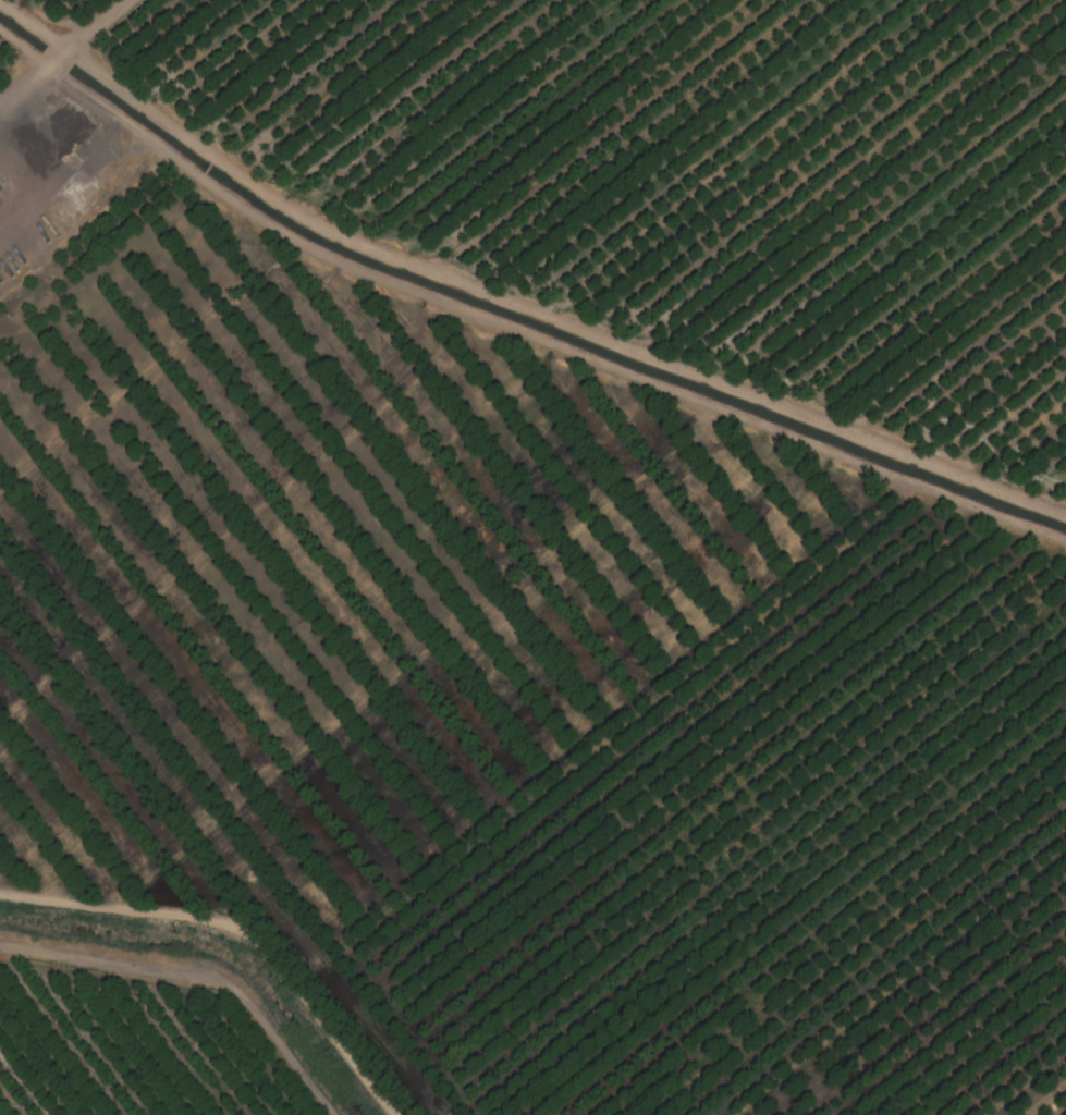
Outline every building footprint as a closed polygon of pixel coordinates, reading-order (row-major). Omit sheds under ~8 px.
[(9,182),(0,172),(0,190),(9,182)]
